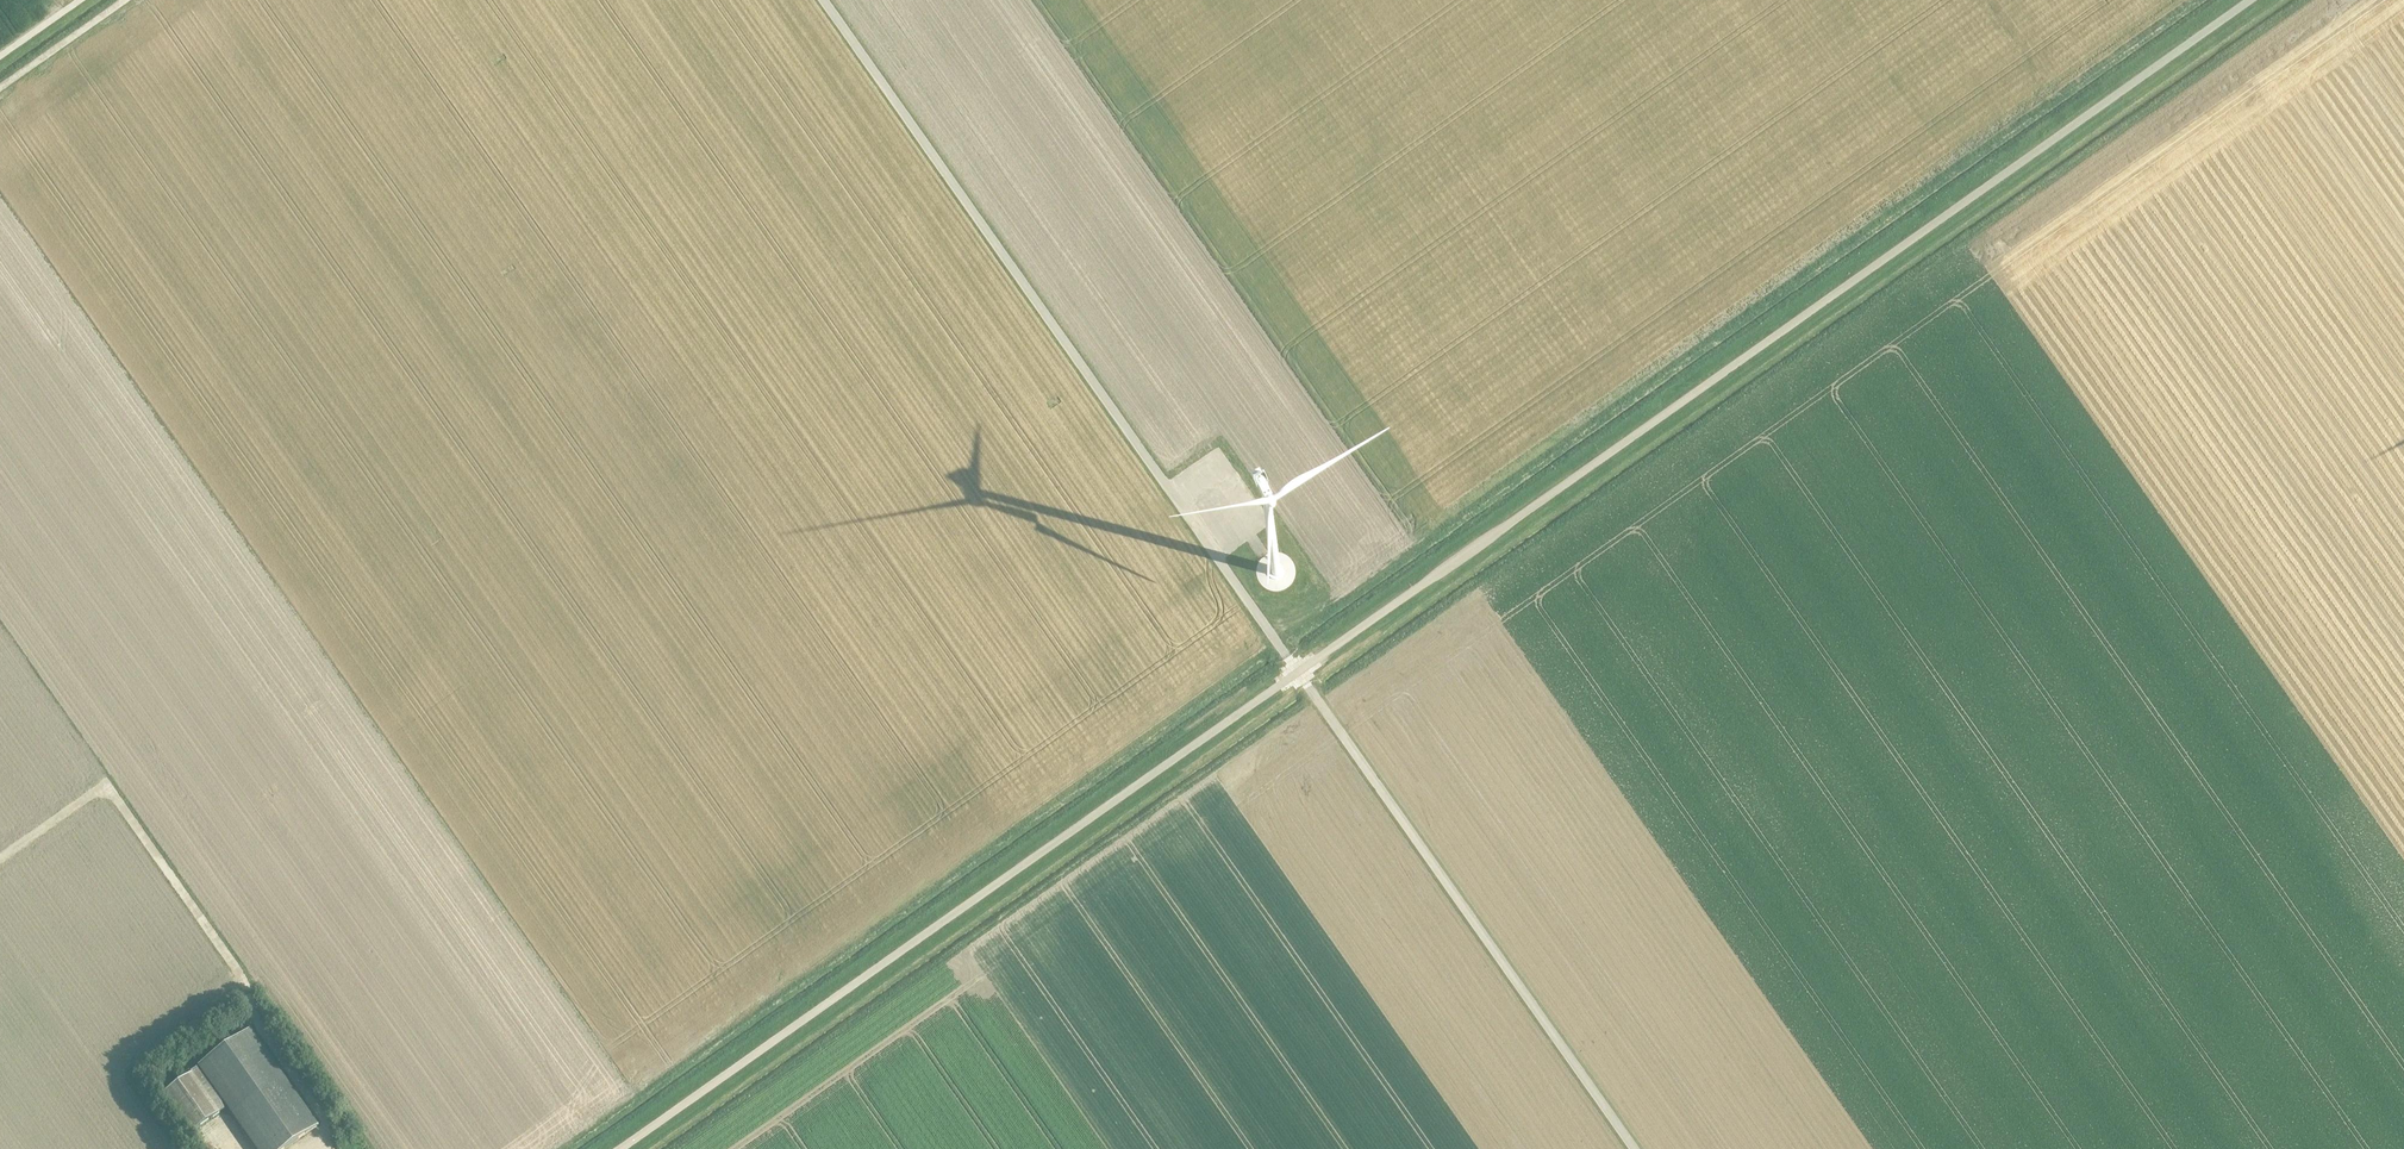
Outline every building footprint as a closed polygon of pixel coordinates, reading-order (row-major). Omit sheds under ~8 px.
[(1271,571),(1271,572),(1271,573),(1271,574),(1272,575),(1273,576),(1274,577),(1275,577),(1276,577),(1277,577),(1278,577),(1279,576),(1280,576),(1280,575),(1281,574),(1282,573),(1282,572),(1281,571),(1281,570),(1281,569),(1280,568),(1279,567),(1278,567),(1277,566),(1276,566),(1275,567),(1274,567),(1273,568),(1272,568),(1272,569),(1271,570),(1271,571)] [(257,1148),(285,1148),(316,1127),(250,1032),(200,1068),(257,1148)] [(191,1074),(163,1093),(191,1133),(219,1113),(191,1074)] [(355,1136),(347,1140),(350,1146),(358,1142),(355,1136)]
